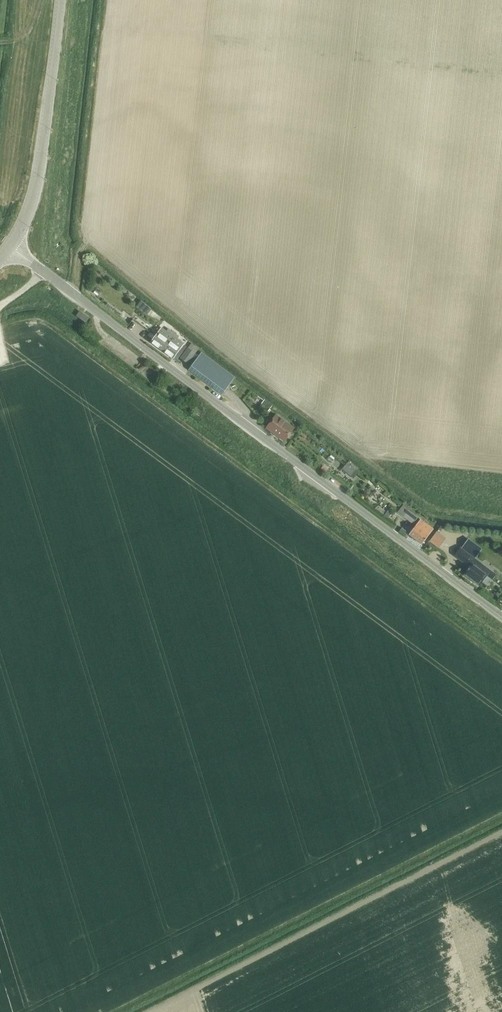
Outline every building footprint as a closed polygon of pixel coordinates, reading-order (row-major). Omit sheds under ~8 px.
[(76,316),(85,323),(89,318),(80,311),(76,316)] [(153,340),(151,343),(173,359),(184,344),(177,339),(179,337),(169,329),(166,332),(162,328),(156,337),(153,340)] [(92,330),(88,335),(98,342),(102,338),(92,330)] [(149,332),(147,336),(149,337),(153,340),(156,337),(151,334),(149,332)] [(182,356),(181,358),(188,364),(196,354),(199,349),(192,344),(188,348),(182,356)] [(189,370),(222,395),(234,377),(202,353),(189,370)] [(266,428),(284,441),(294,429),(276,415),(266,428)] [(347,463),(342,469),(348,474),(353,468),(347,463)] [(375,509),(384,516),(387,512),(378,506),(375,509)] [(398,514),(411,524),(414,523),(418,518),(403,507),(398,514)] [(421,519),(409,535),(422,544),(433,529),(421,519)] [(430,542),(439,549),(446,539),(437,532),(430,542)] [(468,539),(461,549),(467,553),(475,559),(478,554),(482,549),(468,539)] [(479,586),(487,576),(492,579),(496,574),(475,559),(467,553),(461,549),(460,548),(454,556),(470,567),(464,574),(479,586)]
